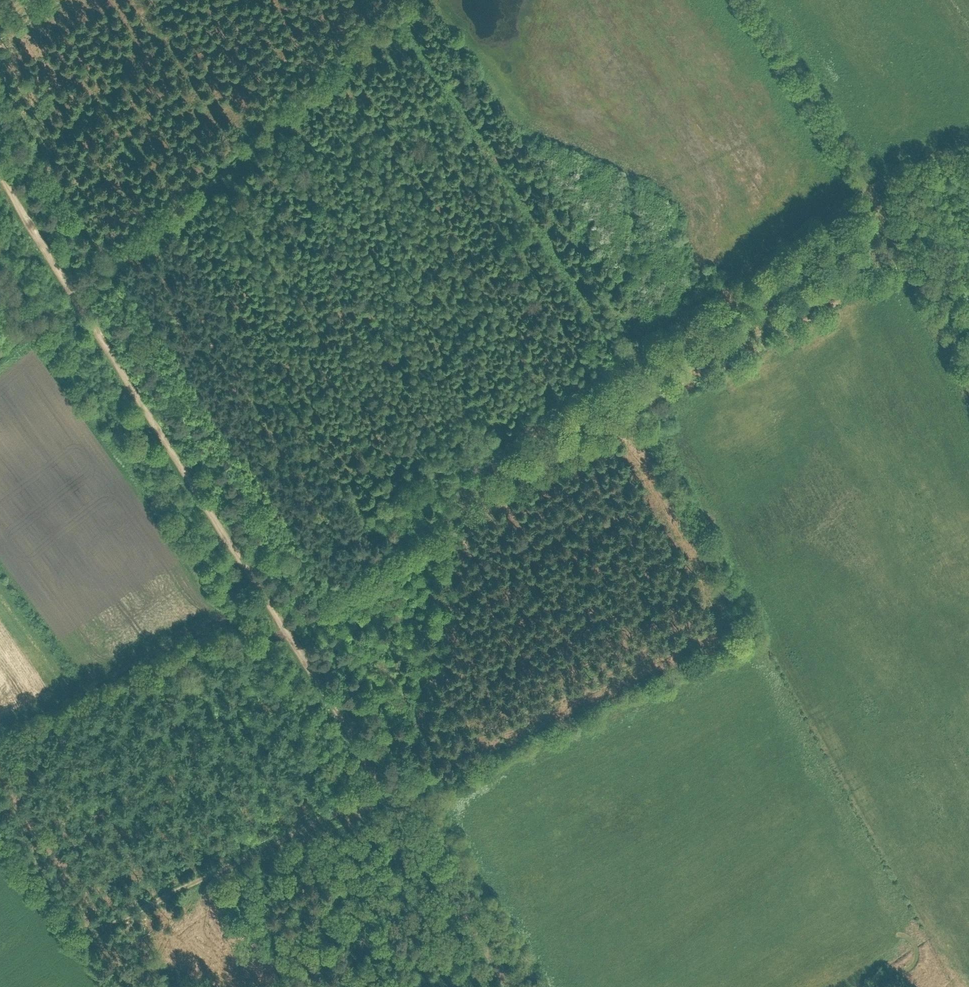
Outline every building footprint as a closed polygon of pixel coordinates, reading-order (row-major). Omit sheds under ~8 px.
[(79,86),(83,99),(92,97),(88,84),(79,86)]
